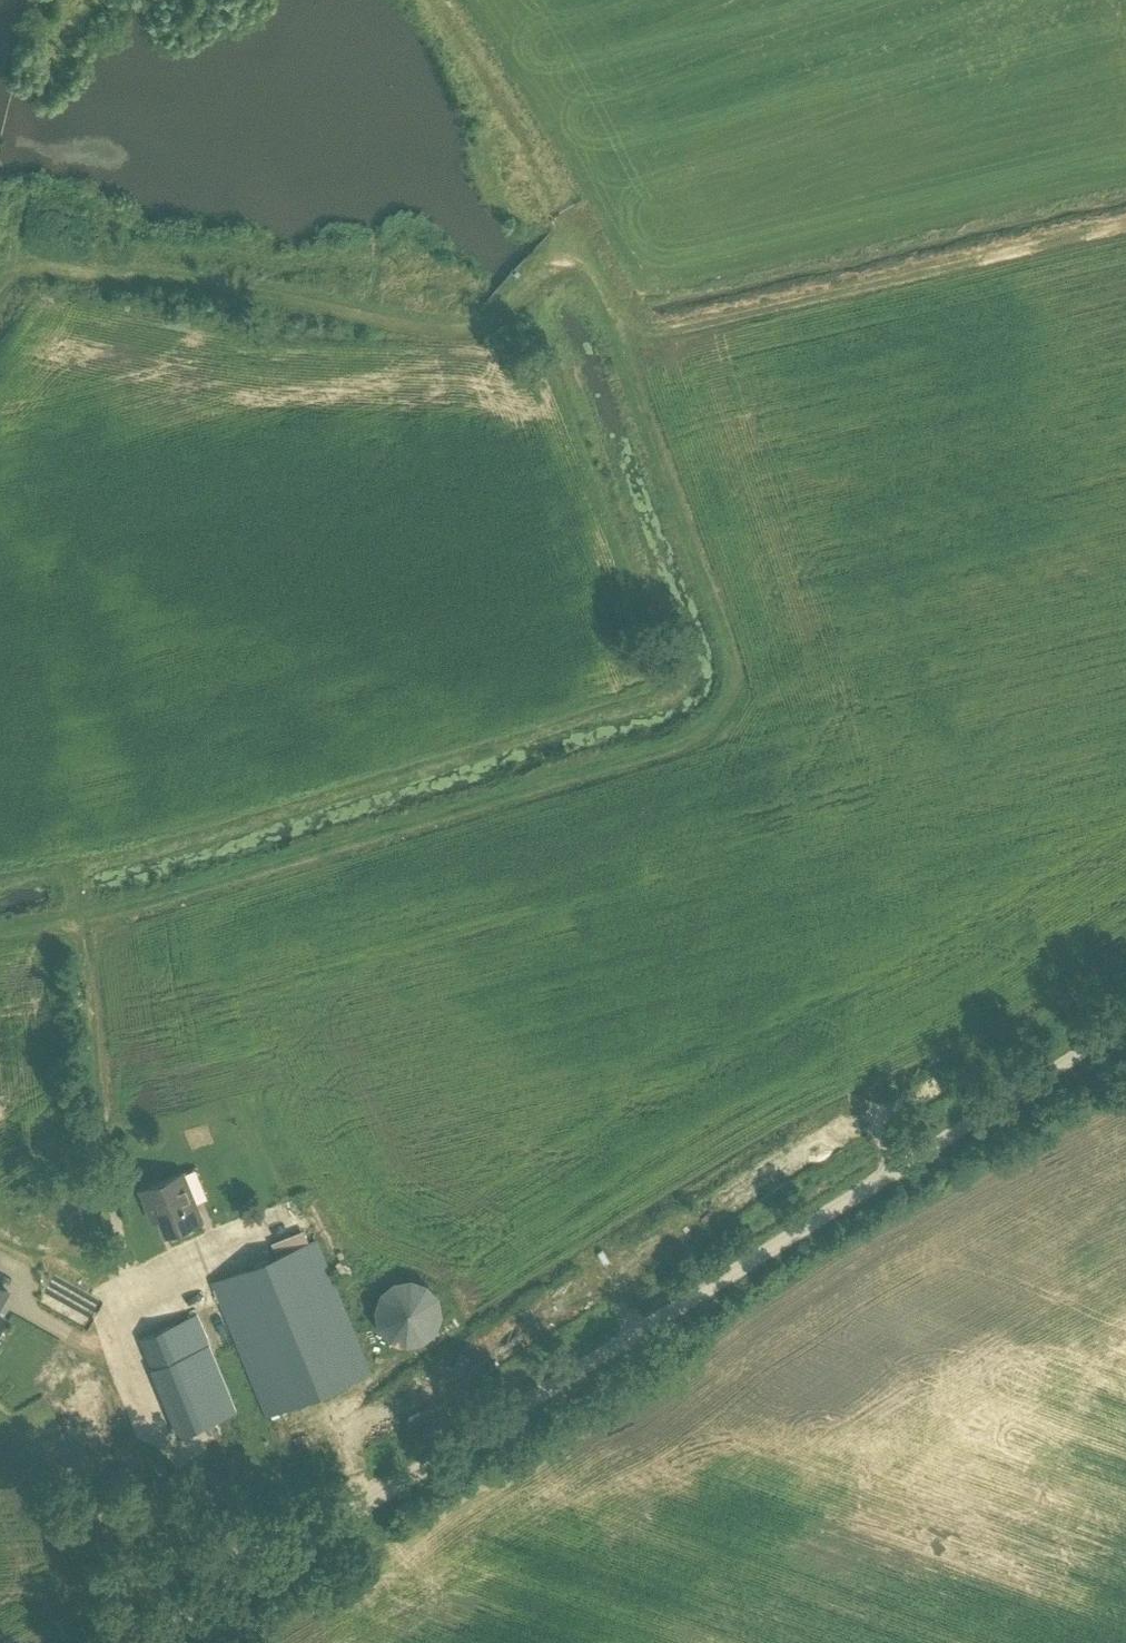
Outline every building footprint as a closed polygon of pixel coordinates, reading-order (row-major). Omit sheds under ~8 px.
[(203,1220),(183,1171),(136,1190),(150,1223),(156,1220),(163,1236),(203,1220)] [(264,1418),(370,1374),(316,1238),(209,1282),(264,1418)] [(83,1321),(99,1289),(50,1264),(43,1277),(24,1267),(15,1286),(83,1321)] [(407,1341),(410,1341),(413,1340),(415,1340),(418,1339),(421,1338),(423,1336),(425,1335),(427,1333),(430,1331),(431,1329),(433,1327),(435,1325),(436,1322),(437,1320),(438,1317),(438,1315),(439,1312),(439,1309),(439,1306),(438,1304),(438,1301),(437,1298),(436,1296),(435,1294),(433,1291),(431,1289),(430,1287),(428,1285),(425,1283),(423,1282),(421,1281),(418,1280),(415,1279),(413,1278),(410,1278),(407,1278),(405,1278),(402,1278),(399,1279),(397,1280),(394,1281),(392,1282),(389,1284),(387,1285),(385,1287),(383,1289),(382,1291),(380,1294),(379,1296),(378,1298),(377,1301),(376,1304),(376,1307),(376,1309),(376,1312),(376,1315),(377,1317),(378,1320),(379,1323),(380,1325),(382,1327),(383,1329),(385,1331),(387,1333),(389,1335),(392,1336),(394,1338),(397,1339),(399,1340),(402,1340),(405,1341),(407,1341)] [(177,1438),(238,1412),(197,1313),(137,1339),(177,1438)]
